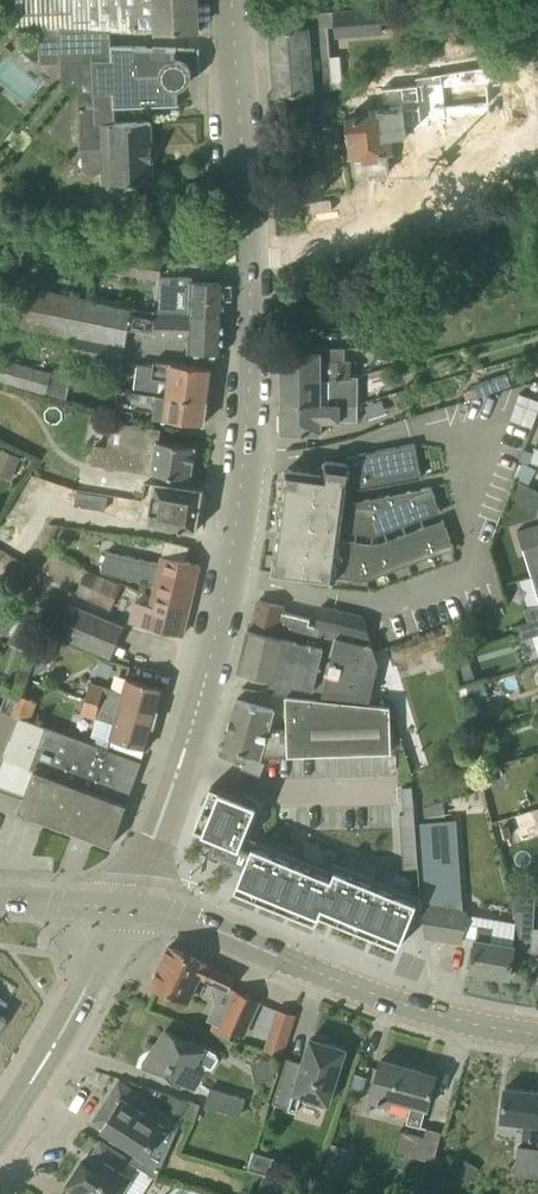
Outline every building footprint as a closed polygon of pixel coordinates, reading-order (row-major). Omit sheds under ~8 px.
[(17,25),(60,27),(111,30),(138,31),(156,30),(156,32),(175,30),(199,29),(197,0),(16,0),(17,25)] [(381,7),(334,10),(336,37),(383,34),(381,7)] [(275,93),(299,91),(334,88),(329,24),(270,29),(275,93)] [(80,107),(95,106),(94,93),(113,92),(113,107),(114,107),(179,104),(179,103),(178,103),(177,88),(180,88),(182,87),(184,86),(186,85),(188,83),(189,81),(191,79),(191,77),(192,74),(192,72),(192,69),(191,67),(190,65),(188,63),(187,61),(194,53),(195,49),(195,48),(111,44),(111,30),(60,27),(40,28),(41,62),(62,62),(63,84),(79,83),(80,107)] [(26,58),(27,57),(9,43),(0,54),(0,85),(22,102),(45,73),(26,58)] [(372,114),(348,116),(351,155),(353,154),(355,174),(379,172),(389,171),(387,151),(391,151),(390,137),(405,136),(404,125),(429,123),(428,117),(433,117),(433,119),(493,113),(489,74),(429,80),(430,83),(382,88),(384,108),(372,109),(372,114)] [(115,122),(114,107),(113,107),(113,92),(94,93),(95,106),(80,107),(79,107),(81,148),(102,147),(103,183),(153,181),(150,121),(115,122)] [(112,252),(112,249),(99,247),(96,265),(109,267),(108,270),(160,278),(163,260),(112,252)] [(224,314),(225,282),(166,281),(164,312),(224,314)] [(14,284),(6,320),(79,335),(124,345),(128,328),(158,334),(158,338),(189,339),(189,352),(199,352),(219,353),(223,353),(224,314),(164,312),(164,314),(132,308),(14,284)] [(124,345),(79,335),(75,353),(121,363),(124,345)] [(282,376),(357,376),(357,360),(345,360),(345,347),(282,347),(282,376)] [(46,393),(47,392),(67,398),(73,370),(57,367),(55,373),(0,357),(0,380),(46,393)] [(138,363),(134,391),(207,401),(211,367),(188,364),(155,359),(154,365),(138,363)] [(509,374),(473,386),(477,396),(512,383),(509,374)] [(282,376),(282,404),(358,404),(358,403),(356,403),(357,376),(282,376)] [(134,391),(118,389),(115,408),(135,413),(136,408),(156,410),(155,417),(204,423),(207,401),(134,391)] [(509,420),(531,428),(537,409),(537,400),(519,393),(509,420)] [(358,420),(358,404),(282,404),(282,433),(322,433),(322,420),(358,420)] [(159,440),(161,427),(111,419),(107,447),(95,445),(92,462),(190,478),(195,446),(159,440)] [(279,521),(272,572),(277,572),(300,575),(334,580),(335,575),(368,580),(454,547),(442,518),(441,518),(441,519),(419,527),(398,536),(377,544),(376,544),(352,541),(340,539),(341,530),(342,521),(343,514),(346,485),(365,487),(391,483),(420,478),(415,445),(377,451),(349,456),(348,463),(326,460),(325,460),(323,473),(287,468),(285,484),(281,483),(276,520),(279,521)] [(532,454),(530,461),(537,464),(537,456),(532,454)] [(521,465),(515,477),(527,484),(534,471),(521,465)] [(204,487),(156,479),(149,521),(197,529),(204,487)] [(512,497),(537,509),(537,508),(537,491),(520,481),(512,497)] [(354,501),(350,531),(375,534),(440,510),(431,486),(421,488),(398,493),(354,501)] [(537,570),(537,523),(517,530),(523,549),(524,549),(531,572),(537,570)] [(155,584),(152,597),(168,600),(172,588),(192,593),(199,564),(162,555),(160,563),(107,551),(102,571),(155,584)] [(121,587),(87,571),(77,591),(111,607),(121,587)] [(183,634),(192,593),(172,588),(168,600),(152,597),(150,606),(136,602),(132,622),(183,634)] [(369,702),(378,664),(365,617),(322,608),(317,625),(310,623),(311,618),(283,611),(285,606),(259,599),(252,628),(248,627),(247,630),(248,630),(238,670),(261,675),(271,678),(267,692),(287,694),(369,702)] [(537,615),(537,603),(526,607),(529,618),(537,615)] [(100,616),(69,604),(56,635),(88,647),(110,657),(123,625),(100,616)] [(8,635),(19,616),(0,606),(0,631),(8,635)] [(529,618),(530,621),(513,625),(518,639),(537,633),(537,615),(529,618)] [(22,619),(15,630),(35,641),(41,629),(22,619)] [(470,665),(457,669),(461,682),(474,678),(470,665)] [(86,697),(156,717),(164,687),(127,677),(123,691),(90,682),(86,697)] [(483,679),(466,684),(471,704),(489,699),(483,679)] [(31,719),(38,700),(19,693),(12,713),(31,719)] [(287,694),(289,729),(290,754),(392,751),(391,704),(369,702),(287,694)] [(98,737),(96,743),(108,748),(111,737),(125,740),(148,747),(156,717),(86,697),(81,713),(96,717),(91,735),(98,737)] [(289,729),(270,729),(275,710),(236,698),(223,746),(261,757),(262,755),(290,754),(289,729)] [(2,709),(0,713),(0,723),(13,728),(0,762),(0,763),(0,788),(23,796),(19,809),(65,826),(67,820),(103,834),(101,840),(112,844),(127,802),(126,802),(142,760),(108,748),(96,743),(31,720),(31,719),(12,713),(2,709)] [(247,754),(242,767),(251,771),(256,758),(247,754)] [(256,758),(251,771),(260,775),(265,761),(256,758)] [(495,770),(483,773),(486,786),(494,783),(497,777),(495,770)] [(429,783),(414,788),(416,807),(434,802),(429,783)] [(211,785),(193,827),(215,836),(209,851),(244,865),(234,889),(316,922),(319,914),(398,946),(417,900),(335,867),(332,875),(252,843),(251,848),(240,843),(256,804),(211,785)] [(412,786),(402,786),(403,799),(413,799),(412,786)] [(413,799),(403,799),(404,813),(414,812),(413,799)] [(517,810),(523,835),(537,831),(537,805),(517,810)] [(404,813),(400,813),(400,822),(414,821),(414,812),(404,813)] [(455,818),(415,822),(422,901),(422,902),(425,936),(461,941),(467,908),(463,907),(455,818)] [(414,821),(400,822),(401,831),(415,830),(414,821)] [(415,830),(401,831),(402,840),(416,839),(415,830)] [(416,839),(402,840),(402,849),(416,848),(416,839)] [(416,848),(402,849),(403,858),(417,857),(416,848)] [(417,857),(403,858),(404,868),(418,867),(417,857)] [(492,926),(479,924),(476,938),(470,969),(509,976),(515,945),(517,929),(492,925),(492,926)] [(228,989),(235,975),(169,945),(151,983),(188,1000),(199,976),(228,989)] [(257,1000),(236,991),(221,1023),(242,1033),(247,1022),(257,1000)] [(270,1028),(263,1048),(282,1054),(289,1034),(270,1028)] [(193,1087),(204,1071),(206,1068),(212,1068),(219,1058),(216,1052),(203,1043),(201,1046),(188,1038),(186,1042),(166,1029),(144,1063),(164,1076),(165,1077),(167,1073),(181,1082),(183,1080),(193,1087)] [(328,1101),(345,1048),(311,1037),(302,1062),(287,1058),(273,1101),(288,1106),(288,1108),(296,1111),(300,1098),(323,1105),(324,1100),(328,1101)] [(427,1106),(430,1096),(436,1073),(381,1059),(375,1082),(371,1098),(391,1103),(392,1097),(412,1102),(406,1122),(421,1126),(426,1106),(427,1106)] [(537,1140),(537,1090),(505,1086),(501,1119),(525,1122),(523,1138),(537,1140)] [(128,1087),(103,1126),(138,1149),(131,1160),(156,1176),(176,1131),(181,1121),(167,1112),(165,1111),(128,1087)] [(245,1097),(210,1087),(205,1104),(240,1114),(245,1097)] [(170,1095),(165,1111),(167,1112),(183,1117),(184,1114),(190,1101),(189,1101),(170,1095)] [(190,1101),(184,1114),(196,1118),(200,1104),(190,1101)] [(426,1169),(429,1160),(433,1161),(441,1131),(426,1127),(424,1136),(400,1130),(395,1151),(411,1155),(408,1162),(410,1165),(426,1169)] [(121,1154),(101,1141),(86,1164),(81,1161),(67,1184),(83,1193),(119,1193),(131,1176),(120,1170),(128,1158),(121,1154)] [(517,1146),(514,1174),(524,1175),(537,1176),(537,1148),(527,1147),(517,1146)] [(248,1168),(269,1175),(270,1172),(273,1159),(274,1156),(273,1156),(272,1157),(255,1151),(255,1150),(254,1150),(248,1168)]
